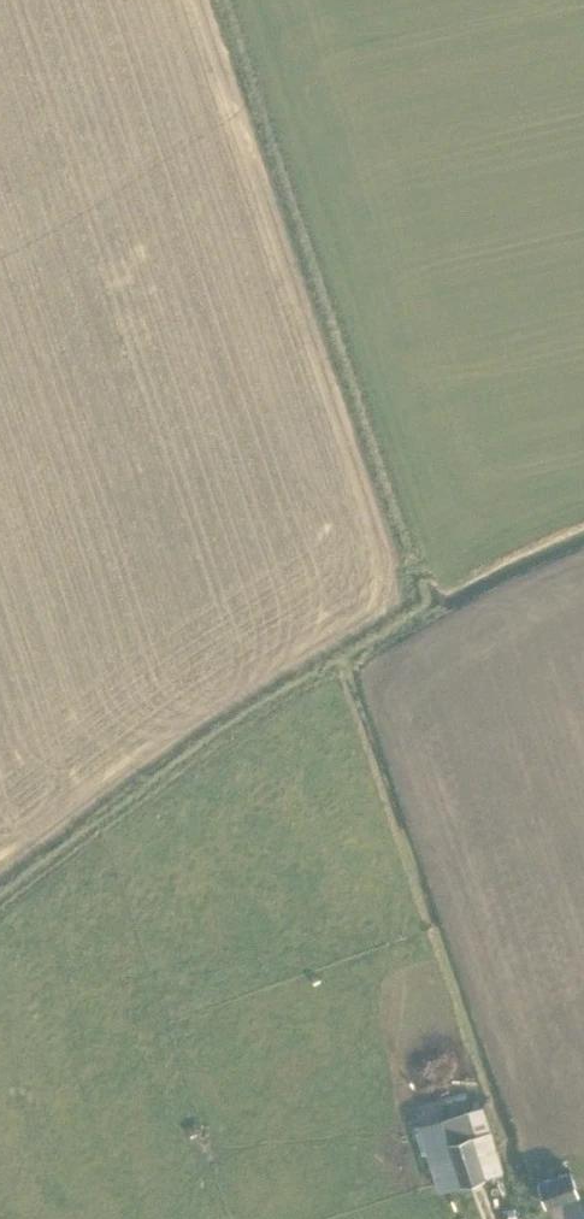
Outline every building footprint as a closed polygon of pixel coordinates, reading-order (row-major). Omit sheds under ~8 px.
[(486,1175),(465,1109),(437,1118),(445,1140),(447,1139),(461,1183),(486,1175)]
